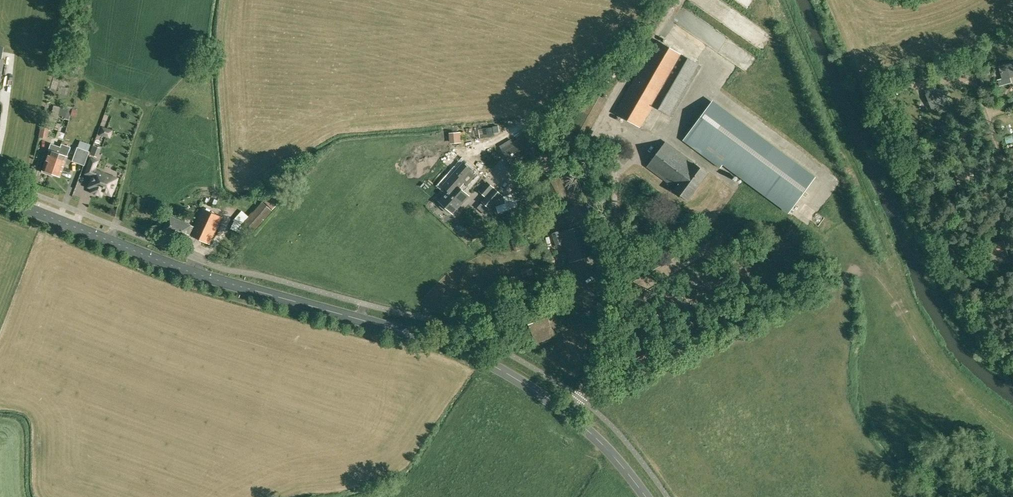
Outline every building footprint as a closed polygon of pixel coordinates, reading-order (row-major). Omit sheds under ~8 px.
[(701,65),(657,40),(615,112),(640,126),(652,104),(672,116),(701,65)] [(1000,66),(1003,78),(1012,75),(1012,63),(1000,66)] [(931,109),(949,102),(943,88),(926,95),(931,109)] [(719,167),(723,162),(744,178),(789,211),(814,178),(712,102),(684,140),(719,167)] [(53,105),(51,114),(62,116),(62,118),(69,120),(72,109),(67,107),(67,109),(53,105)] [(47,139),(50,121),(42,119),(38,137),(47,139)] [(808,127),(804,130),(808,135),(804,139),(809,144),(817,136),(808,127)] [(453,143),(461,142),(460,132),(452,133),(453,143)] [(539,148),(529,133),(502,150),(512,165),(539,148)] [(687,199),(707,172),(666,141),(647,166),(670,183),(669,185),(675,189),(687,199)] [(48,174),(48,172),(59,176),(70,147),(61,144),(60,147),(50,143),(48,150),(49,150),(41,172),(48,174)] [(88,152),(77,148),(72,161),(83,165),(88,152)] [(96,161),(90,159),(85,174),(92,176),(88,187),(92,188),(91,192),(100,195),(102,192),(110,195),(112,191),(113,191),(116,183),(115,183),(116,178),(102,173),(103,173),(102,173),(93,170),(96,161)] [(569,196),(557,174),(542,181),(553,204),(569,196)] [(479,190),(486,197),(482,201),(490,208),(502,195),(487,182),(479,190)] [(450,213),(451,211),(453,213),(458,207),(457,205),(462,199),(464,201),(468,195),(460,188),(455,183),(440,201),(441,202),(440,204),(440,206),(443,208),(448,213),(450,213)] [(241,226),(250,234),(272,210),(279,203),(269,192),(261,199),(263,202),(262,201),(240,225),(241,226)] [(210,244),(222,216),(203,208),(195,226),(170,216),(164,230),(184,239),(187,233),(210,244)] [(241,226),(233,223),(231,228),(239,232),(241,226)] [(594,255),(588,235),(584,225),(560,232),(570,262),(580,259),(594,255)] [(515,251),(521,249),(518,241),(512,243),(515,251)] [(570,299),(566,293),(552,302),(557,309),(562,306),(561,304),(570,299)] [(555,336),(544,305),(524,312),(536,343),(555,336)] [(666,339),(682,330),(678,322),(662,331),(666,339)]
